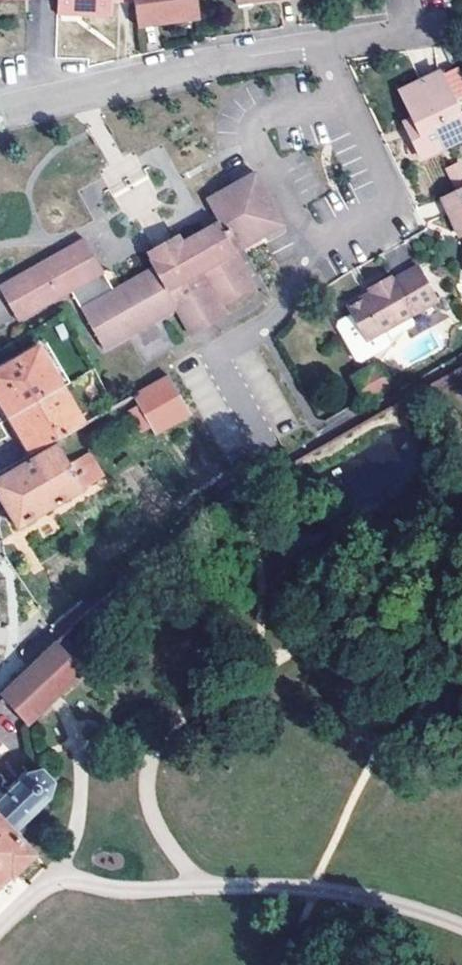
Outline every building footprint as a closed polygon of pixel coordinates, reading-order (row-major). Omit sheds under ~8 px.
[(58,12),(111,13),(112,0),(58,0),(58,12)] [(202,22),(198,0),(135,0),(139,28),(180,21),(181,26),(202,22)] [(408,131),(420,155),(461,135),(461,119),(438,70),(399,88),(411,115),(417,127),(408,131)] [(417,127),(411,115),(402,120),(408,131),(417,127)] [(444,168),(451,183),(461,178),(461,161),(461,159),(444,168)] [(235,185),(213,198),(206,203),(214,217),(200,226),(204,233),(183,245),(179,239),(165,247),(151,255),(152,258),(154,261),(152,263),(155,268),(116,291),(108,296),(103,295),(96,280),(105,274),(84,239),(74,244),(1,287),(12,308),(23,302),(32,317),(70,294),(104,350),(174,309),(190,335),(226,315),(221,307),(256,286),(237,253),(283,226),(259,185),(253,174),(235,185)] [(453,229),(461,225),(461,185),(437,197),(453,229)] [(453,229),(457,236),(461,233),(461,225),(453,229)] [(379,289),(373,292),(349,305),(353,312),(365,337),(383,327),(437,298),(420,266),(394,280),(391,275),(376,284),(379,289)] [(116,291),(105,274),(96,280),(103,295),(108,296),(116,291)] [(379,289),(376,284),(369,287),(373,292),(379,289)] [(21,324),(32,317),(23,302),(12,308),(21,324)] [(365,337),(353,312),(340,319),(338,325),(356,358),(362,360),(389,345),(390,340),(383,327),(365,337)] [(64,388),(72,383),(49,344),(0,372),(0,396),(12,418),(64,388)] [(191,416),(169,376),(122,404),(126,411),(142,436),(151,431),(155,437),(179,423),(191,416)] [(34,455),(79,428),(85,425),(64,388),(12,418),(34,455)] [(126,411),(122,404),(115,407),(109,411),(113,418),(126,411)] [(113,418),(109,411),(100,417),(104,424),(113,418)] [(85,425),(79,428),(87,440),(107,429),(104,424),(100,417),(85,425)] [(9,511),(20,529),(100,483),(91,468),(87,470),(81,460),(71,466),(59,446),(0,481),(0,497),(9,511)] [(91,454),(81,460),(87,470),(91,468),(100,483),(105,480),(107,479),(91,454)] [(86,669),(59,640),(4,696),(5,698),(24,718),(30,723),(86,669)] [(0,703),(0,737),(2,739),(24,718),(5,698),(0,703)] [(51,796),(55,783),(44,772),(31,774),(0,803),(0,883),(10,873),(13,876),(36,854),(15,831),(51,796)]
